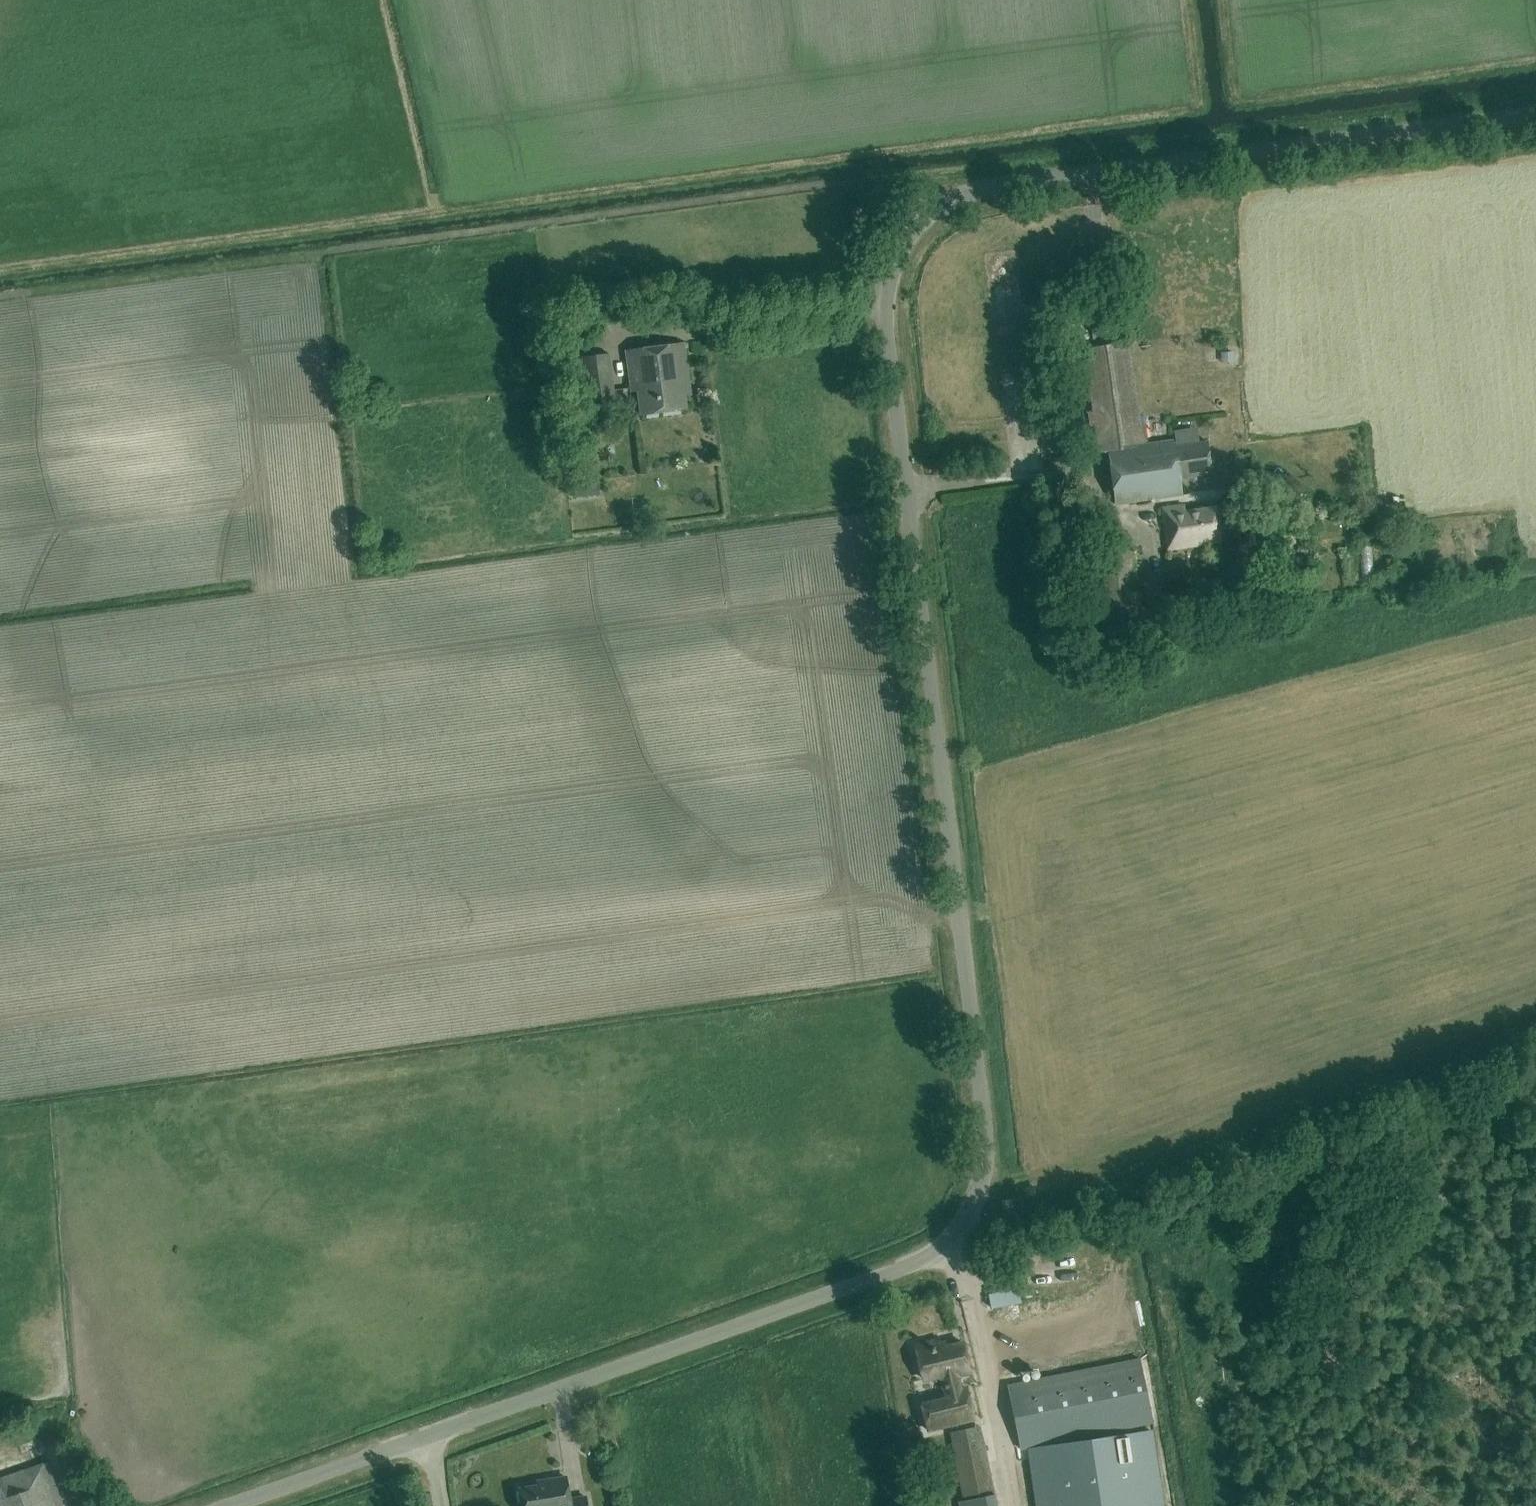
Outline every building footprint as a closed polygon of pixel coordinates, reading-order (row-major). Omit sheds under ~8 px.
[(691,383),(686,343),(626,351),(631,391),(637,390),(640,415),(686,409),(683,384),(691,383)] [(1142,446),(1128,343),(1085,349),(1099,453),(1108,452),(1115,504),(1182,495),(1179,478),(1211,474),(1207,441),(1175,446),(1174,441),(1142,446)] [(615,401),(609,352),(582,355),(585,377),(573,379),(576,401),(587,399),(588,404),(615,401)] [(1216,508),(1184,513),(1183,506),(1162,509),(1168,549),(1220,542),(1216,508)] [(940,1348),(938,1339),(914,1345),(922,1378),(939,1374),(946,1401),(922,1407),(928,1431),(974,1419),(966,1388),(961,1389),(958,1376),(970,1373),(963,1342),(940,1348)] [(1153,1422),(1140,1359),(1007,1386),(1020,1449),(1153,1422)] [(1028,1448),(1037,1505),(1165,1505),(1153,1429),(1028,1448)] [(982,1440),(953,1446),(965,1501),(958,1502),(959,1505),(996,1505),(994,1495),(993,1495),(982,1440)] [(46,1462),(0,1478),(0,1505),(62,1505),(46,1462)] [(566,1477),(546,1481),(547,1485),(519,1489),(522,1505),(587,1505),(586,1497),(570,1500),(566,1477)]
